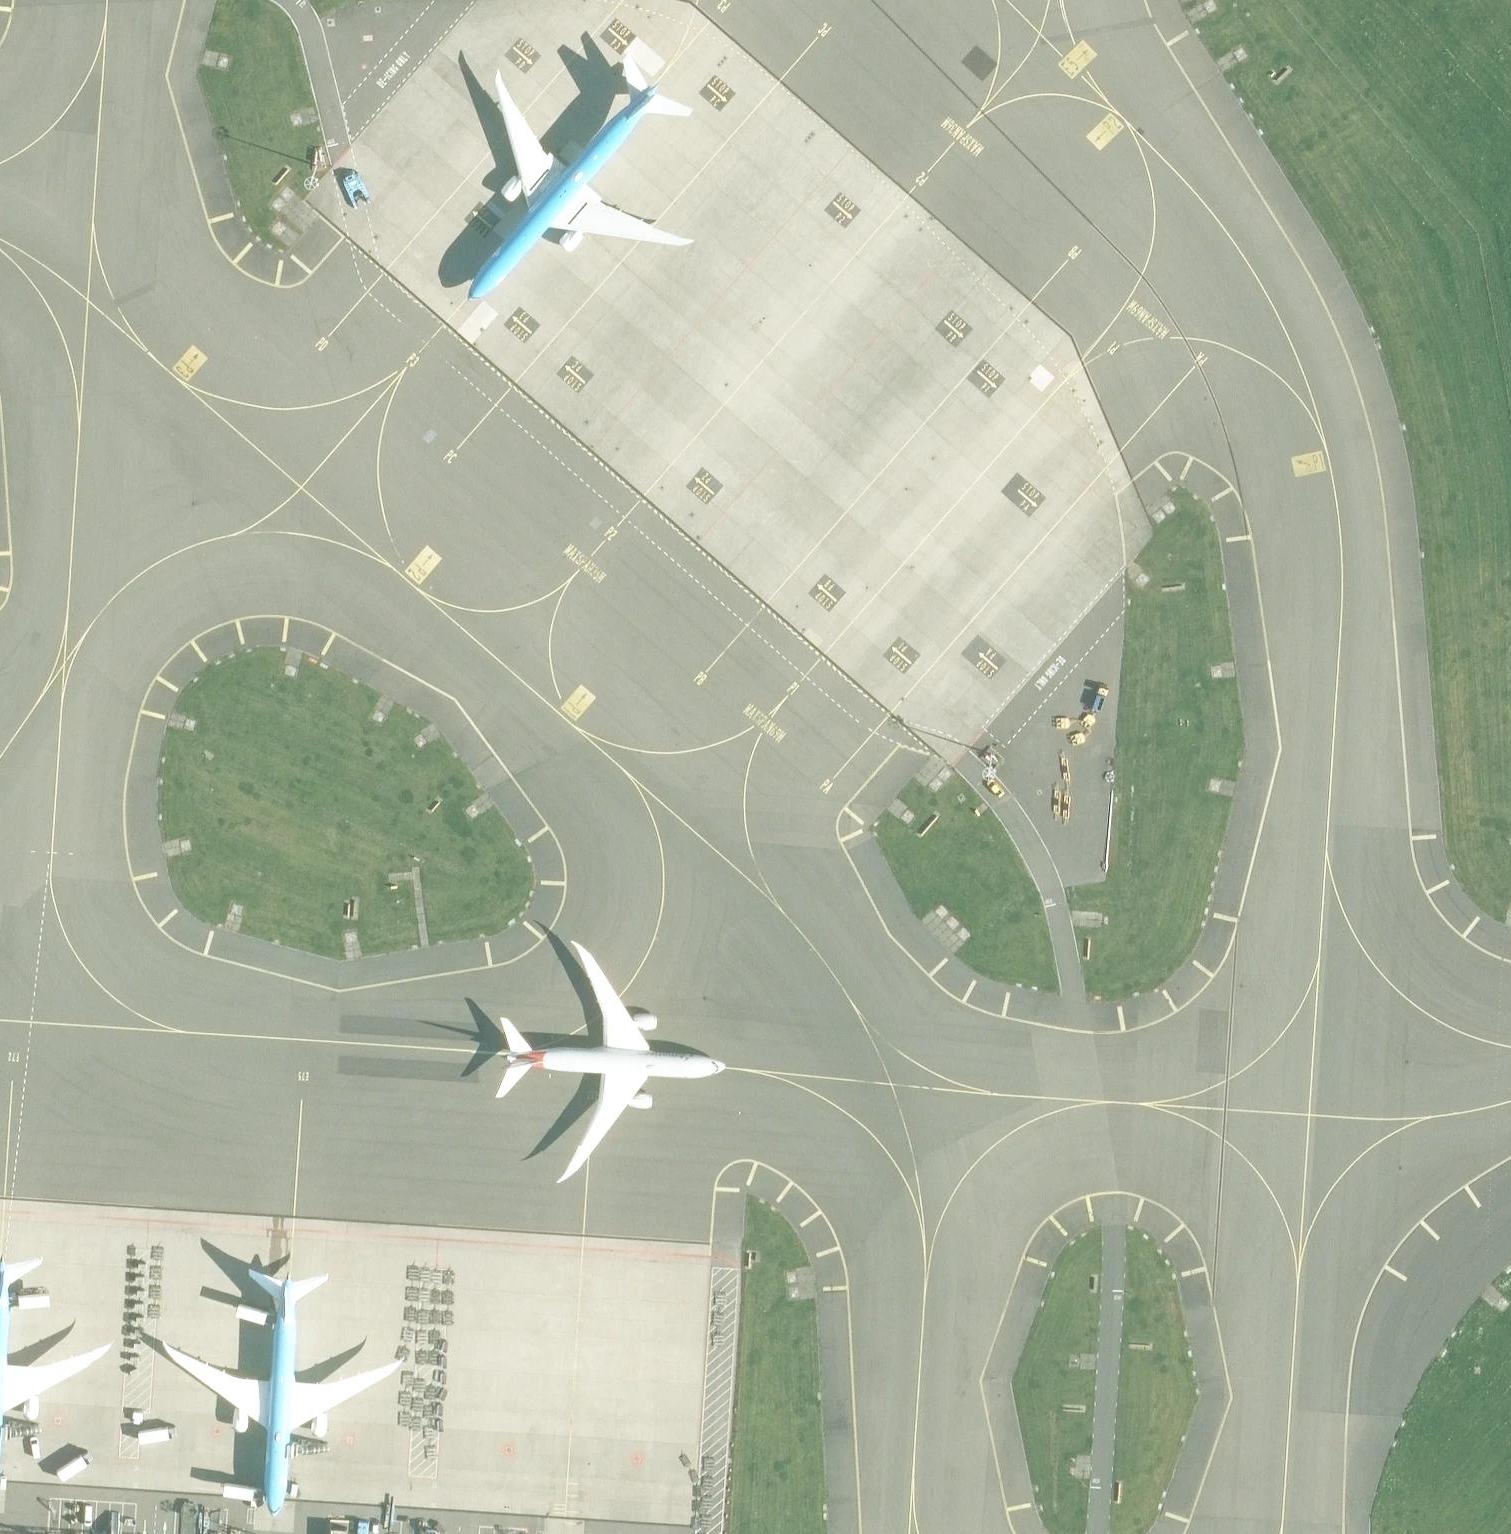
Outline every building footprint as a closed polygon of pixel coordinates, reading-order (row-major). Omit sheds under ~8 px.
[(347,1526),(333,1524),(332,1533),(347,1533),(347,1526)]
